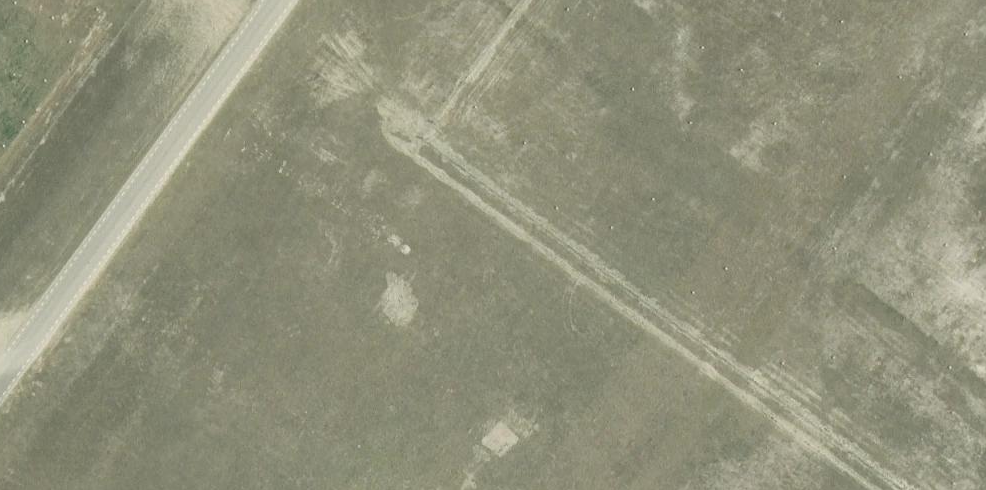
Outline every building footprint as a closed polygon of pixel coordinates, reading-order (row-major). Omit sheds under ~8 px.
[(487,91),(507,102),(517,82),(496,71),(487,91)] [(567,133),(585,104),(534,72),(509,112),(568,149),(575,137),(567,133)] [(487,470),(527,416),(533,421),(549,400),(531,387),(476,462),(487,470)]
